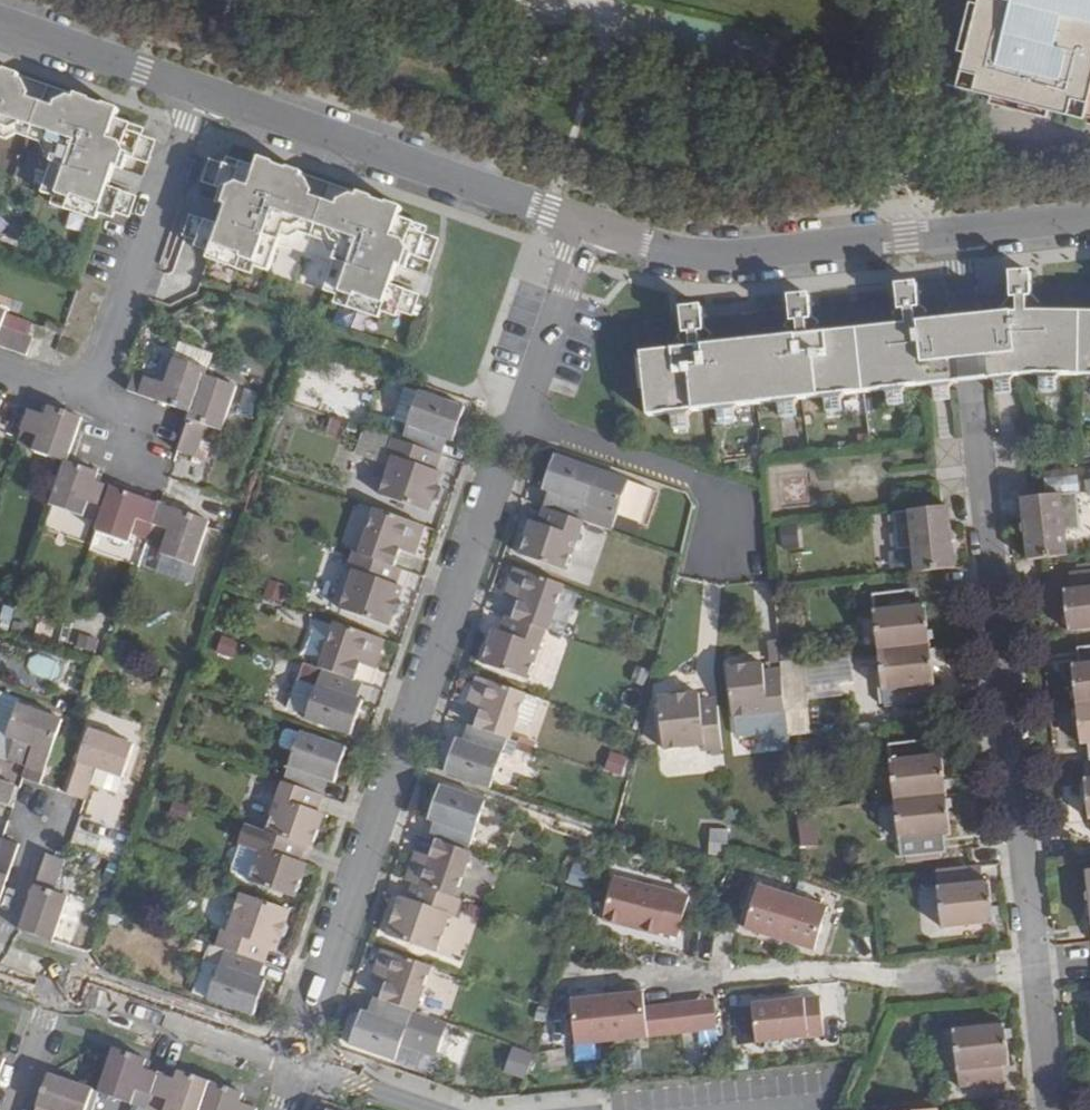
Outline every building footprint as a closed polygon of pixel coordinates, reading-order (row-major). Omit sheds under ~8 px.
[(953,61),(965,65),(961,80),(1058,104),(1062,89),(1078,93),(1089,46),(1089,14),(1056,5),(1043,57),(1000,46),(1011,0),(966,0),(953,61)] [(1000,46),(1043,57),(1056,5),(1089,14),(1089,0),(1011,0),(1000,46)] [(123,111),(81,96),(56,108),(33,100),(34,98),(25,83),(20,81),(22,75),(0,68),(0,144),(2,139),(12,142),(16,142),(18,140),(21,137),(41,144),(42,150),(43,153),(44,154),(55,158),(42,194),(54,199),(51,208),(100,225),(106,210),(133,219),(140,199),(112,189),(120,168),(124,171),(128,158),(151,166),(160,143),(133,134),(136,126),(120,120),(123,111)] [(295,171),(298,163),(267,152),(264,160),(295,171)] [(298,163),(295,171),(322,180),(320,160),(302,154),(298,163)] [(261,256),(295,171),(264,160),(260,169),(230,158),(227,168),(213,162),(205,186),(230,194),(225,206),(230,208),(223,228),(194,217),(186,239),(200,245),(198,250),(213,255),(211,262),(253,277),(261,256)] [(295,171),(261,256),(276,262),(288,228),(296,231),(308,225),(326,232),(332,243),(340,246),(328,282),(343,288),(341,294),(382,309),(385,302),(401,308),(403,301),(420,308),(428,287),(401,277),(406,262),(427,270),(432,256),(438,257),(446,231),(417,220),(419,214),(343,187),(343,189),(322,182),(322,180),(295,171)] [(343,187),(419,214),(412,191),(363,175),(343,187)] [(1028,271),(1007,273),(1009,291),(993,313),(997,352),(1013,351),(1017,373),(1037,373),(1042,377),(1056,377),(1061,373),(1089,373),(1089,310),(1048,310),(1030,289),(1028,271)] [(708,305),(689,308),(688,308),(690,325),(674,349),(643,352),(650,415),(672,412),(677,415),(691,414),(696,409),(724,406),(729,409),(743,408),(747,403),(779,399),(785,402),(800,401),(803,396),(831,393),(838,398),(852,396),(857,390),(884,387),(889,392),(904,390),(907,385),(933,382),(930,361),(946,359),(941,319),(921,301),(919,283),(898,284),(901,304),(888,326),(837,331),(817,308),(815,294),(797,296),(798,311),(783,336),(728,343),(710,321),(708,305)] [(27,358),(34,339),(4,328),(10,313),(0,309),(0,348),(27,358)] [(181,455),(210,382),(202,378),(204,371),(170,358),(162,384),(131,373),(124,392),(187,413),(173,452),(181,455)] [(1056,377),(1042,377),(1042,388),(1057,387),(1056,377)] [(210,382),(181,456),(191,460),(203,429),(217,434),(233,391),(210,382)] [(413,420),(423,393),(404,386),(394,415),(413,420)] [(413,420),(406,443),(438,454),(445,432),(453,435),(458,436),(470,405),(425,389),(423,393),(413,420)] [(905,402),(904,390),(889,392),(890,403),(905,402)] [(854,408),(852,396),(838,398),(839,409),(854,408)] [(801,412),(800,401),(785,402),(786,413),(801,412)] [(145,544),(160,507),(95,482),(98,475),(69,465),(85,420),(49,406),(45,417),(27,411),(14,447),(61,463),(46,504),(95,522),(92,531),(127,543),(130,538),(145,544)] [(745,419),(743,408),(729,409),(730,420),(745,419)] [(691,414),(677,415),(678,427),(692,425),(691,414)] [(438,454),(444,456),(453,435),(445,432),(438,454)] [(406,443),(397,440),(394,451),(399,453),(385,490),(434,507),(437,496),(445,494),(448,487),(443,479),(447,470),(441,467),(434,465),(438,454),(406,443)] [(441,467),(444,456),(438,454),(434,465),(441,467)] [(550,510),(582,521),(599,473),(554,457),(542,490),(548,492),(555,494),(550,510)] [(1081,489),(1045,493),(1045,496),(1025,499),(1031,554),(1046,552),(1071,550),(1069,524),(1085,522),(1081,489)] [(548,492),(543,507),(550,510),(555,494),(548,492)] [(160,507),(145,544),(147,545),(161,507),(160,507)] [(161,507),(147,545),(156,548),(153,554),(190,567),(206,525),(161,507)] [(550,510),(543,507),(537,523),(544,526),(550,510)] [(952,507),(896,512),(899,542),(916,540),(919,567),(946,564),(958,562),(952,507)] [(427,527),(379,510),(363,555),(399,568),(406,547),(408,539),(421,544),(427,527)] [(565,571),(582,521),(550,510),(544,526),(537,523),(531,521),(520,554),(565,571)] [(419,551),(421,544),(408,539),(406,547),(419,551)] [(363,555),(358,554),(354,564),(360,566),(346,604),(394,621),(398,610),(405,608),(407,601),(403,595),(408,582),(402,580),(395,578),(399,568),(363,555)] [(1074,567),(1075,583),(1066,584),(1071,625),(1089,623),(1089,565),(1074,567)] [(395,578),(402,580),(405,570),(399,568),(395,578)] [(564,585),(515,568),(507,591),(520,596),(518,602),(512,619),(545,630),(549,631),(564,585)] [(261,598),(280,603),(286,585),(267,579),(261,598)] [(877,589),(883,644),(936,640),(931,599),(924,600),(922,584),(877,589)] [(520,596),(507,591),(506,598),(518,602),(520,596)] [(512,619),(506,616),(500,632),(507,635),(512,619)] [(507,635),(500,632),(494,630),(483,664),(528,679),(545,630),(512,619),(507,635)] [(388,641),(339,624),(323,669),(326,671),(358,682),(366,660),(367,655),(381,659),(388,641)] [(232,658),(238,641),(219,635),(214,651),(232,658)] [(936,640),(883,644),(889,701),(935,697),(934,681),(940,680),(936,640)] [(1079,700),(1089,699),(1089,640),(1082,641),(1084,657),(1075,658),(1079,700)] [(379,665),(381,659),(367,655),(366,660),(379,665)] [(765,677),(764,670),(763,664),(728,667),(733,714),(770,711),(786,709),(782,675),(765,677)] [(782,675),(781,668),(764,670),(765,677),(782,675)] [(358,682),(326,671),(321,686),(311,715),(309,719),(354,735),(356,730),(368,697),(362,695),(355,692),(358,682)] [(526,694),(478,677),(470,701),(483,705),(480,711),(475,727),(507,738),(511,740),(526,694)] [(311,715),(321,686),(303,680),(293,709),(311,715)] [(362,695),(365,684),(358,682),(355,692),(362,695)] [(703,741),(722,739),(717,695),(698,697),(697,691),(697,688),(685,688),(679,683),(669,684),(664,691),(657,692),(662,739),(702,735),(703,741)] [(717,695),(716,688),(697,691),(698,697),(717,695)] [(539,699),(526,694),(516,723),(529,728),(535,725),(542,705),(539,699)] [(7,739),(19,706),(20,703),(4,697),(0,708),(0,736),(7,739)] [(1079,700),(1084,737),(1089,737),(1089,699),(1079,700)] [(483,705),(470,701),(468,707),(480,711),(483,705)] [(19,706),(7,739),(17,743),(10,763),(27,769),(23,782),(40,789),(63,721),(19,706)] [(772,728),(788,726),(786,709),(770,711),(772,728)] [(770,711),(733,714),(735,732),(772,728),(770,711)] [(475,727),(469,725),(463,742),(470,744),(475,727)] [(138,743),(93,726),(69,793),(87,799),(98,767),(126,777),(138,743)] [(457,739),(445,773),(490,788),(507,738),(475,727),(470,744),(463,742),(457,739)] [(298,752),(305,733),(292,729),(288,730),(283,745),(286,748),(298,752)] [(894,735),(900,793),(953,787),(949,747),(941,748),(939,731),(894,735)] [(298,752),(287,784),(319,795),(325,779),(339,783),(350,750),(305,733),(298,752)] [(603,770),(620,774),(625,756),(609,751),(603,770)] [(13,811),(19,795),(0,789),(3,780),(0,779),(0,807),(13,811)] [(325,779),(319,795),(326,797),(332,781),(325,779)] [(319,795),(287,784),(270,833),(302,844),(308,847),(314,849),(328,811),(321,809),(315,807),(319,795)] [(485,801),(440,786),(428,822),(435,824),(442,826),(437,841),(468,851),(485,801)] [(953,787),(900,793),(906,850),(952,845),(950,828),(957,828),(953,787)] [(326,797),(319,795),(315,807),(321,809),(326,797)] [(817,843),(816,817),(798,818),(800,844),(817,843)] [(435,824),(430,838),(437,841),(442,826),(435,824)] [(302,844),(270,833),(252,883),(297,899),(311,861),(304,859),(298,856),(302,844)] [(702,854),(719,859),(720,838),(704,833),(702,854)] [(19,847),(3,841),(0,850),(0,901),(19,847)] [(416,859),(408,881),(414,884),(421,886),(456,898),(472,853),(468,851),(437,841),(430,857),(428,863),(416,859)] [(308,847),(302,844),(298,856),(304,859),(308,847)] [(67,859),(48,853),(23,929),(57,940),(72,895),(56,890),(67,859)] [(418,854),(416,859),(428,863),(430,857),(418,854)] [(980,859),(942,863),(948,922),(1000,916),(996,874),(989,874),(988,857),(980,859)] [(616,879),(604,923),(681,944),(692,897),(616,879)] [(421,886),(414,884),(408,901),(415,903),(421,886)] [(456,917),(462,900),(456,898),(421,886),(415,903),(408,901),(402,899),(399,910),(392,913),(388,922),(392,929),(389,938),(436,955),(450,914),(456,917)] [(833,908),(761,886),(747,935),(820,957),(833,908)] [(227,930),(220,948),(229,951),(261,963),(268,944),(274,946),(280,949),(285,935),(291,934),(294,928),(289,922),(294,910),(245,893),(231,931),(227,930)] [(261,963),(267,964),(274,946),(268,944),(261,963)] [(220,948),(217,947),(212,963),(223,968),(213,997),(257,1013),(269,980),(263,977),(256,976),(261,963),(229,951),(220,948)] [(433,967),(385,950),(376,975),(388,980),(386,987),(381,1000),(413,1011),(417,1013),(433,967)] [(223,968),(212,963),(201,993),(213,997),(223,968)] [(263,977),(267,964),(261,963),(256,976),(263,977)] [(388,980),(376,975),(374,982),(386,987),(388,980)] [(646,996),(574,1002),(579,1050),(652,1042),(647,1008),(646,996)] [(381,1000),(375,998),(369,1016),(376,1018),(381,1000)] [(824,998),(754,1006),(759,1050),(829,1040),(824,998)] [(715,999),(647,1008),(652,1042),(720,1034),(715,999)] [(376,1018),(369,1016),(363,1014),(352,1047),(395,1062),(413,1011),(381,1000),(376,1018)] [(1012,1017),(959,1023),(966,1079),(1012,1074),(1010,1059),(1016,1058),(1012,1017)] [(138,1099),(152,1103),(164,1069),(151,1064),(154,1056),(121,1045),(105,1088),(138,1099)] [(524,1078),(530,1055),(510,1049),(503,1072),(524,1078)] [(0,1053),(0,1095),(13,1057),(0,1053)] [(172,1109),(205,1109),(217,1077),(186,1068),(183,1075),(164,1069),(152,1103),(172,1109)] [(100,1086),(55,1071),(41,1109),(91,1109),(100,1086)] [(260,1100),(244,1096),(248,1088),(217,1077),(205,1109),(257,1109),(260,1100)] [(105,1088),(100,1086),(91,1109),(98,1109),(105,1088)] [(138,1099),(134,1109),(150,1109),(152,1103),(138,1099)] [(896,1107),(897,1109),(948,1109),(947,1101),(896,1107)]
